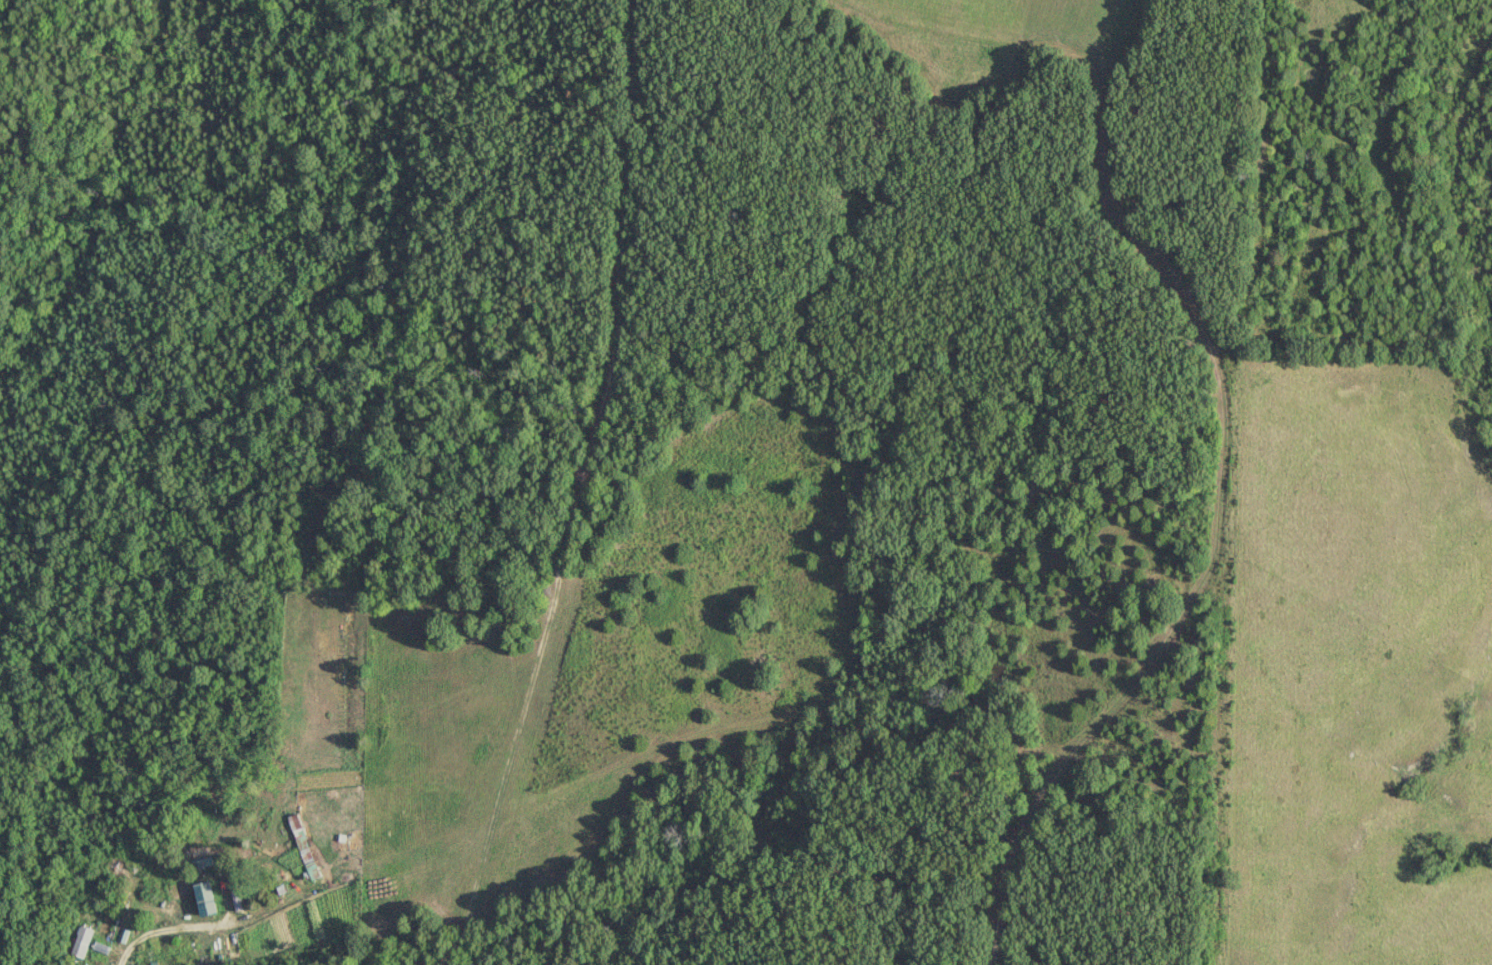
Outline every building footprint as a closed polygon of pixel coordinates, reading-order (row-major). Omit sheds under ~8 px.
[(200,917),(217,913),(210,881),(193,885),(200,917)] [(93,930),(81,925),(70,955),(83,959),(93,930)] [(106,954),(108,946),(95,942),(93,950),(106,954)]
